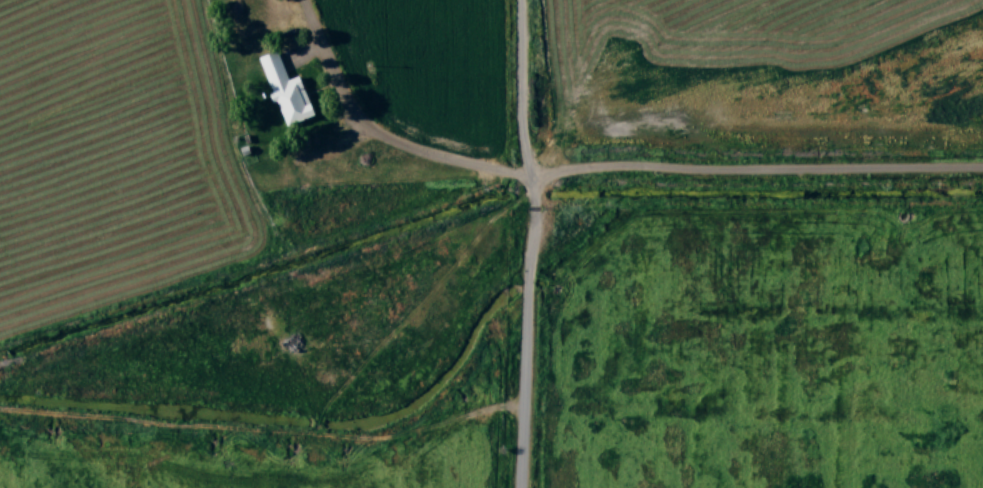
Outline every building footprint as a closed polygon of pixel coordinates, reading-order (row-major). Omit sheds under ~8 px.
[(270,95),(282,128),(311,118),(296,78),(286,81),(276,52),(257,59),(270,95)]
